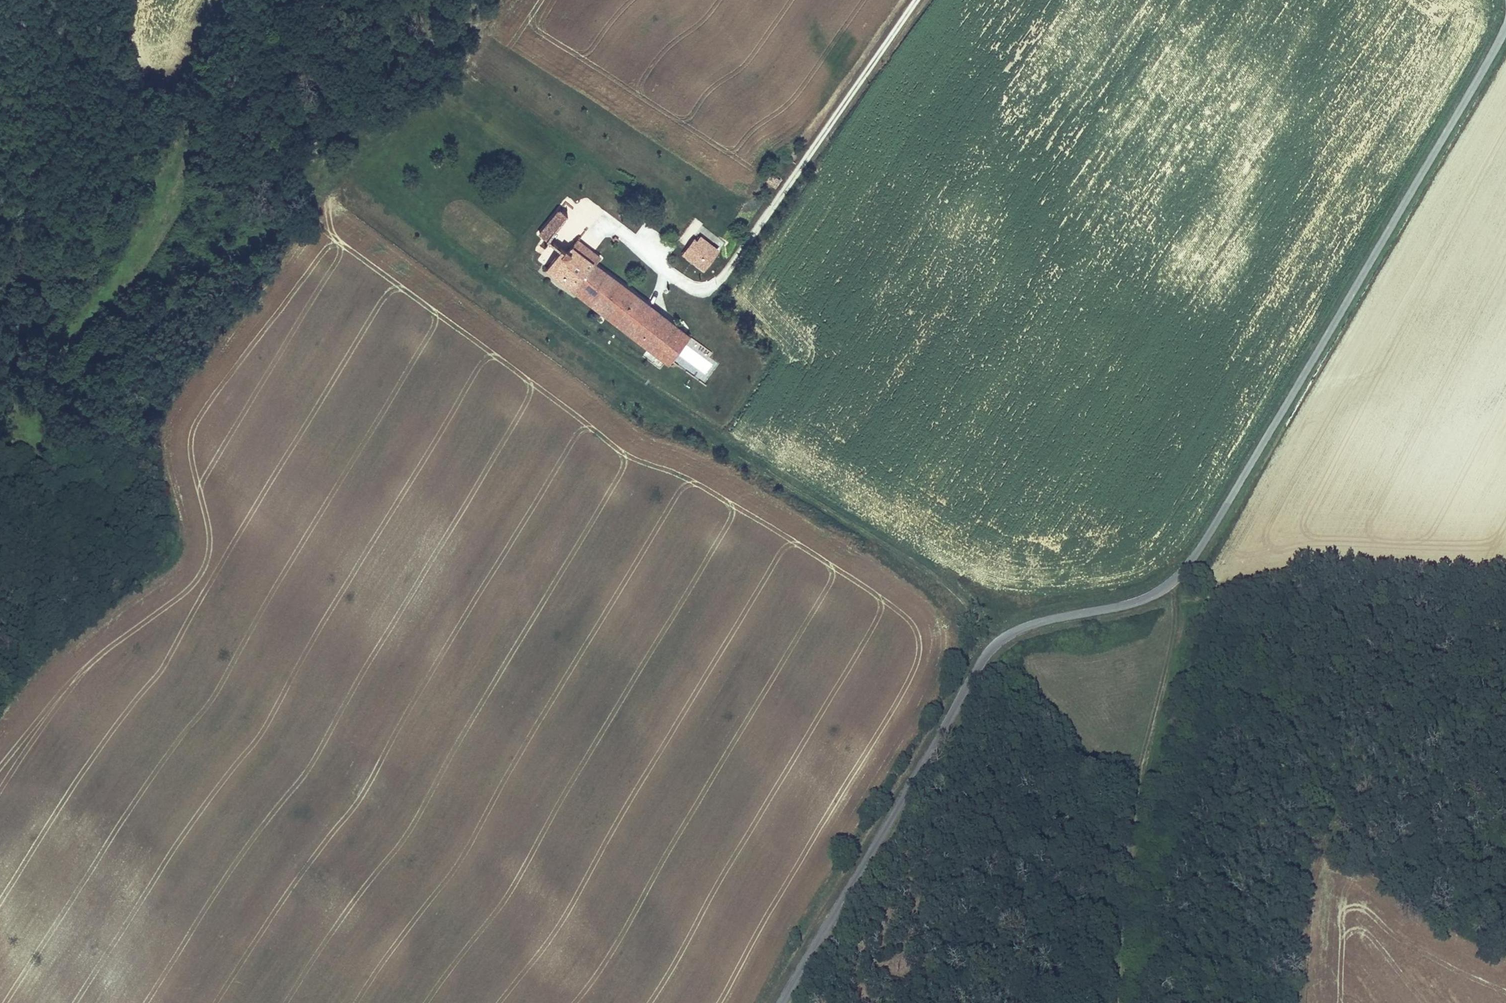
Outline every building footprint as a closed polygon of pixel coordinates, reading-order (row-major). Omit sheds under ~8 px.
[(558,208),(537,234),(548,243),(569,217),(558,208)] [(707,263),(714,255),(695,239),(684,252),(690,257),(695,253),(707,263)] [(665,317),(600,269),(604,263),(592,254),(587,260),(572,249),(568,256),(562,252),(547,271),(645,345),(665,317)] [(703,268),(707,263),(695,253),(690,257),(703,268)] [(673,365),(693,338),(665,317),(645,345),(673,365)] [(741,386),(753,373),(747,367),(736,382),(741,386)] [(757,376),(753,373),(741,386),(746,389),(757,376)]
